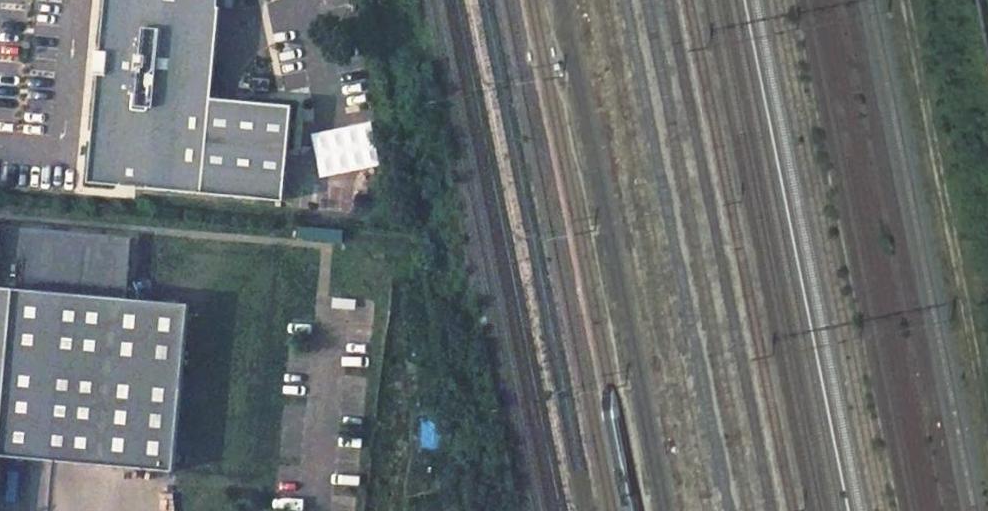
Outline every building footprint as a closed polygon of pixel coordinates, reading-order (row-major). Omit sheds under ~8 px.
[(90,183),(288,201),(295,107),(216,98),(223,0),(106,0),(90,183)] [(0,230),(0,455),(176,471),(191,304),(128,298),(133,236),(2,224),(2,231),(0,230)]
